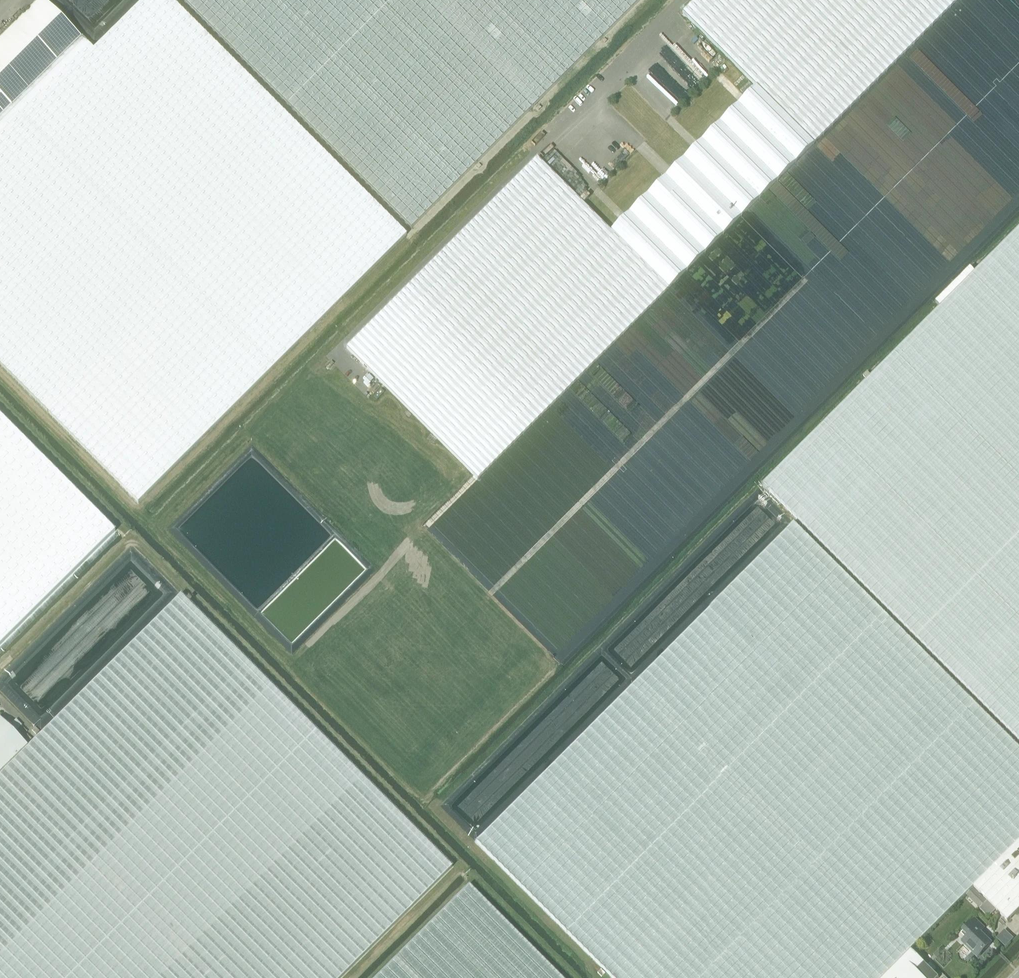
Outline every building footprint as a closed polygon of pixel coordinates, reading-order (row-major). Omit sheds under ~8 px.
[(138,503),(406,235),(172,0),(143,0),(93,49),(82,38),(0,120),(0,364),(138,503)] [(82,38),(44,0),(41,0),(0,41),(0,120),(82,38)] [(412,228),(640,0),(183,0),(412,228)] [(669,172),(727,231),(958,0),(695,0),(683,13),(756,86),(669,172)] [(727,231),(669,172),(610,231),(537,158),(347,348),(477,479),(727,231)] [(763,485),(797,520),(1018,741),(1018,231),(972,278),(869,380),(763,485)] [(115,531),(0,414),(0,645),(115,531)] [(475,842),(612,977),(938,977),(939,977),(938,977),(929,968),(927,966),(925,963),(911,950),(967,894),(974,887),(1008,853),(1018,842),(1018,741),(797,520),(794,523),(475,842)] [(452,867),(180,595),(28,746),(0,718),(0,977),(340,977),(452,867)] [(1008,853),(974,887),(985,898),(996,910),(1008,921),(1018,910),(1018,842),(1008,853)] [(469,883),(373,977),(563,977),(469,883)] [(988,918),(996,910),(985,898),(978,905),(981,908),(979,909),(988,918)] [(962,942),(964,944),(965,945),(975,955),(977,957),(990,944),(979,933),(984,928),(975,919),(963,931),(968,936),(962,942)] [(957,952),(968,962),(975,955),(965,945),(957,952)] [(596,972),(601,977),(605,974),(600,969),(596,972)]
